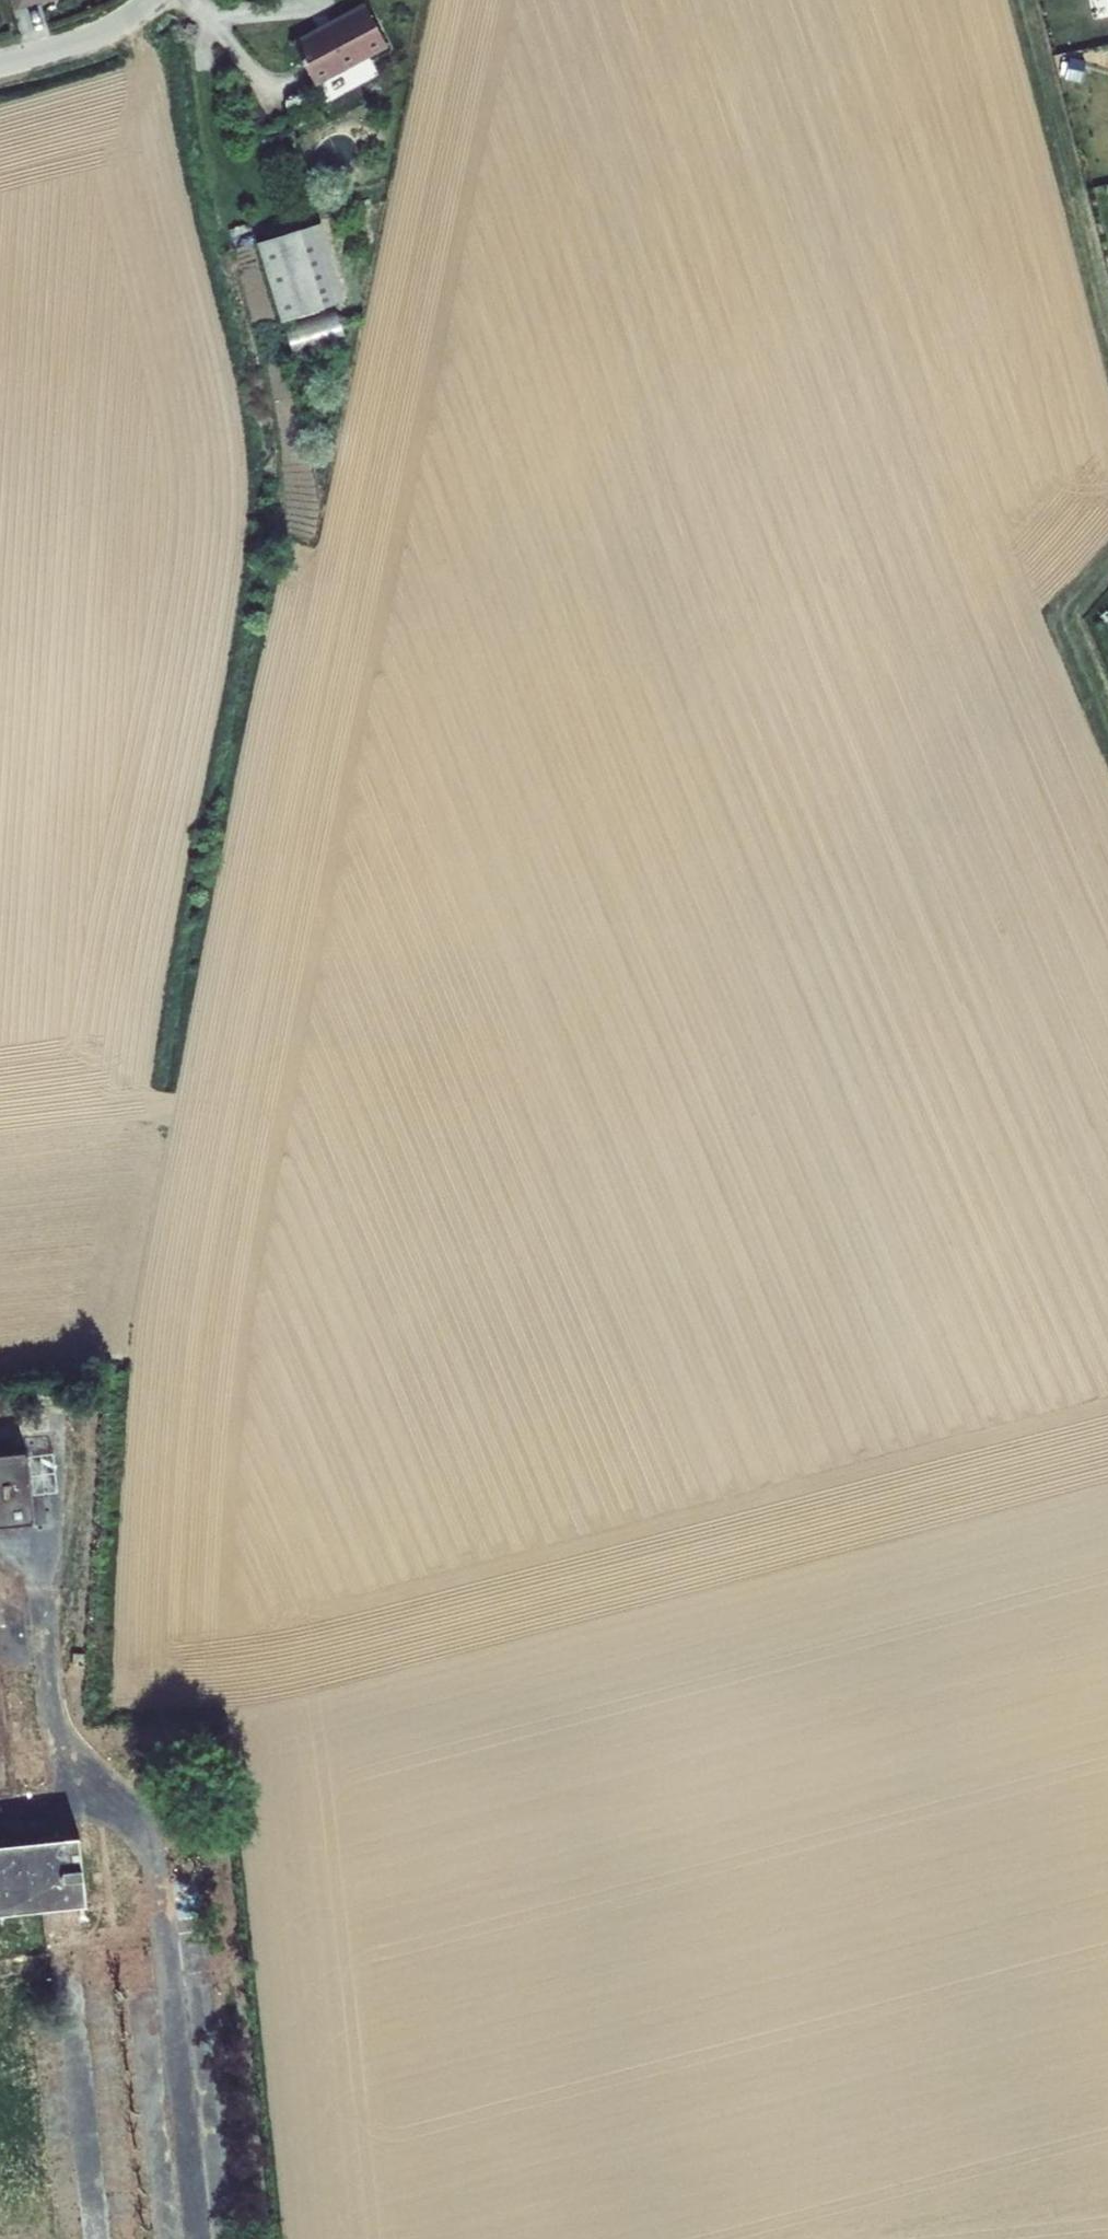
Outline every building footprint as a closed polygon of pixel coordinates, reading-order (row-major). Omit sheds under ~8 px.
[(55,0),(16,0),(18,9),(55,0)] [(1091,19),(1107,16),(1107,0),(1087,0),(1091,19)] [(326,21),(298,35),(319,77),(383,46),(362,3),(337,16),(338,19),(327,24),(326,21)] [(323,221),(257,239),(279,318),(345,299),(323,221)] [(293,353),(343,332),(334,310),(283,330),(293,353)] [(30,1517),(25,1447),(0,1449),(0,1520),(30,1517)] [(83,1900),(76,1836),(0,1844),(0,1909),(83,1900)]
